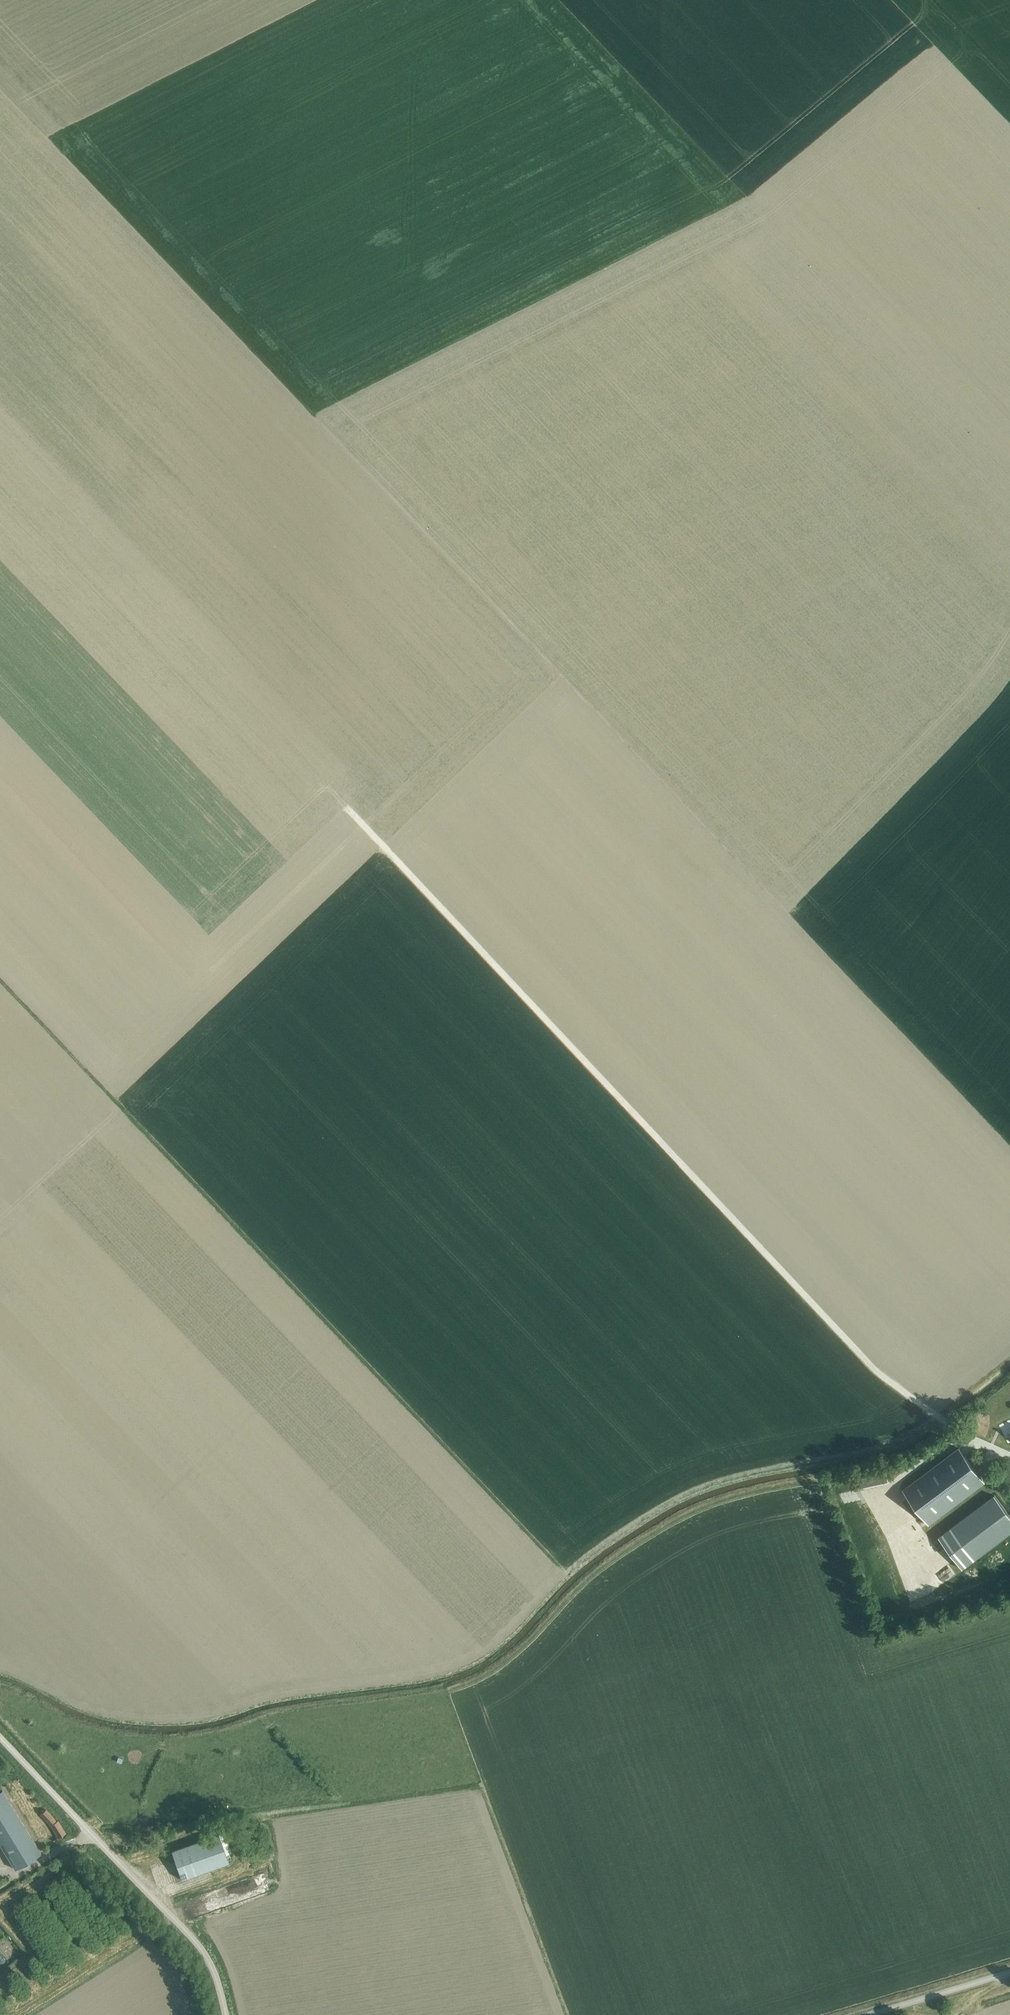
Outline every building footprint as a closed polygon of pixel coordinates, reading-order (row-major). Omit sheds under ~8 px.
[(929,1524),(973,1491),(985,1482),(959,1448),(903,1490),(929,1524)] [(938,1537),(962,1569),(1009,1533),(1009,1516),(994,1495),(938,1537)] [(41,1853),(2,1790),(0,1792),(0,1844),(15,1869),(41,1853)] [(59,1837),(66,1833),(57,1820),(56,1821),(46,1810),(41,1814),(51,1825),(59,1837)] [(172,1850),(182,1879),(229,1862),(219,1833),(172,1850)]
